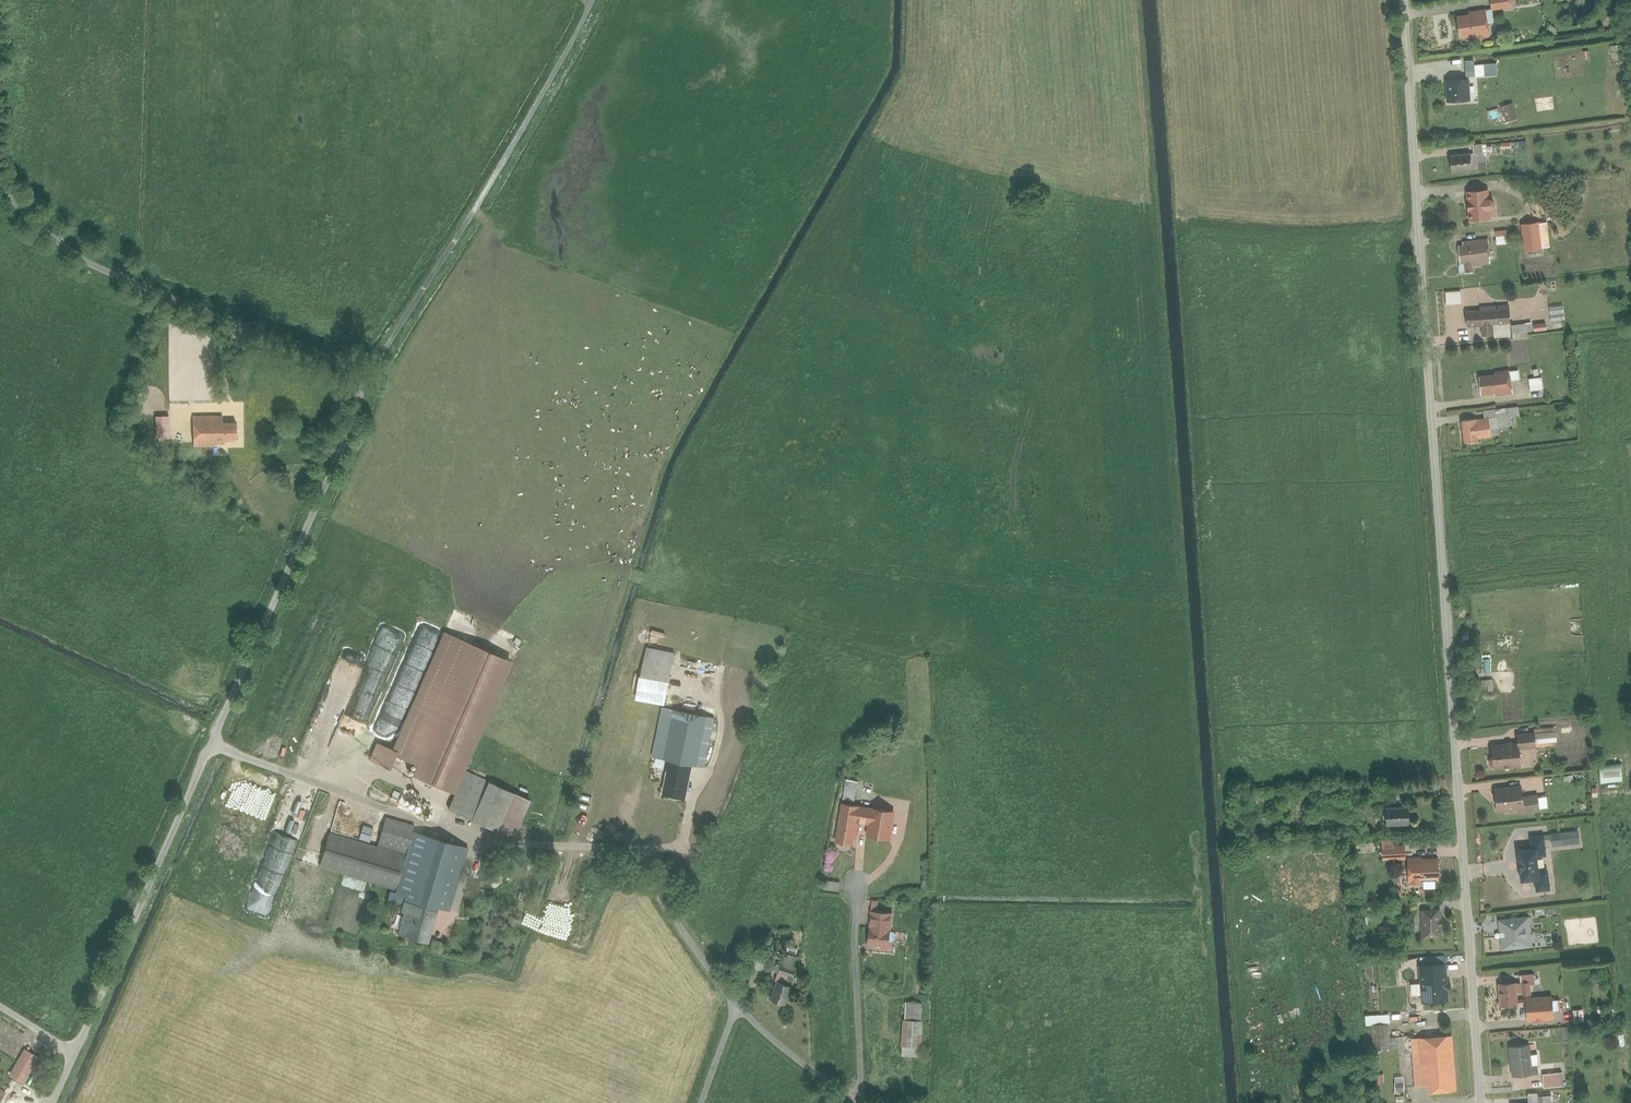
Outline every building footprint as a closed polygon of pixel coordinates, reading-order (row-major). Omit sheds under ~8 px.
[(1495,9),(1516,6),(1516,0),(1494,0),(1495,9)] [(1472,13),(1460,15),(1463,37),(1482,35),(1482,38),(1491,37),(1487,8),(1472,11),(1472,13)] [(1549,68),(1547,60),(1515,66),(1517,74),(1549,68)] [(1473,78),(1451,79),(1452,102),(1474,101),(1473,78)] [(1516,102),(1503,106),(1508,122),(1521,119),(1516,102)] [(1492,167),(1489,143),(1475,145),(1476,153),(1477,168),(1492,167)] [(1476,153),(1453,155),(1454,171),(1477,168),(1476,153)] [(1492,188),(1470,190),(1473,221),(1495,219),(1494,210),(1499,209),(1498,198),(1493,199),(1492,188)] [(1546,246),(1554,246),(1552,221),(1543,222),(1546,246)] [(1543,222),(1525,223),(1528,251),(1546,249),(1546,246),(1543,222)] [(1510,230),(1499,231),(1501,250),(1512,249),(1510,230)] [(1466,245),(1460,245),(1462,264),(1468,264),(1468,271),(1477,270),(1476,263),(1493,261),(1490,238),(1466,240),(1466,245)] [(1462,289),(1446,291),(1448,304),(1463,302),(1462,289)] [(1483,309),(1468,310),(1470,326),(1484,325),(1485,335),(1498,334),(1497,324),(1514,323),(1512,304),(1483,306),(1483,309)] [(1566,306),(1552,307),(1553,320),(1567,319),(1566,306)] [(1533,323),(1515,324),(1516,333),(1534,332),(1533,323)] [(1514,371),(1483,376),(1485,393),(1516,389),(1514,371)] [(1545,376),(1533,377),(1534,389),(1546,388),(1545,376)] [(1511,406),(1512,415),(1523,414),(1522,405),(1511,406)] [(1500,415),(1499,407),(1487,409),(1488,417),(1492,416),(1500,415)] [(187,413),(187,447),(234,446),(233,421),(217,422),(217,412),(187,413)] [(1488,417),(1463,420),(1465,442),(1484,439),(1483,436),(1494,434),(1492,416),(1488,417)] [(167,433),(165,422),(145,427),(148,438),(167,433)] [(390,761),(460,792),(467,776),(518,660),(449,629),(390,761)] [(403,641),(403,635),(391,634),(390,642),(394,643),(394,640),(403,641)] [(648,646),(637,701),(662,706),(674,651),(648,646)] [(382,698),(396,660),(379,653),(365,692),(382,698)] [(402,664),(393,687),(414,695),(422,672),(402,664)] [(717,716),(663,707),(653,761),(669,763),(664,790),(687,795),(692,765),(707,768),(717,716)] [(1557,731),(1538,732),(1539,746),(1558,744),(1557,731)] [(1539,746),(1538,732),(1521,734),(1522,743),(1522,748),(1539,746)] [(1522,743),(1494,746),(1496,767),(1524,765),(1522,748),(1522,743)] [(1626,763),(1604,766),(1606,781),(1627,779),(1626,763)] [(460,792),(456,799),(452,810),(496,831),(498,826),(512,832),(526,800),(467,776),(460,792)] [(848,793),(859,793),(860,779),(849,779),(848,793)] [(1527,785),(1498,789),(1501,811),(1530,807),(1528,796),(1527,785)] [(1530,811),(1543,810),(1541,794),(1528,796),(1530,807),(1530,811)] [(861,807),(840,804),(834,842),(855,845),(861,807)] [(1415,805),(1390,807),(1391,823),(1416,821),(1415,805)] [(894,812),(872,809),(868,836),(891,839),(894,812)] [(326,833),(315,867),(388,889),(385,898),(395,901),(386,932),(418,941),(419,938),(421,939),(430,909),(441,913),(442,913),(461,851),(409,835),(411,831),(380,821),(372,847),(326,833)] [(1555,845),(1582,842),(1580,830),(1553,834),(1554,843),(1555,845)] [(1548,834),(1533,836),(1534,848),(1543,847),(1544,855),(1550,854),(1549,843),(1548,834)] [(1409,845),(1394,846),(1395,859),(1410,858),(1409,845)] [(1534,848),(1519,850),(1523,880),(1538,878),(1547,877),(1546,869),(1544,855),(1543,847),(1534,848)] [(1442,857),(1409,859),(1411,883),(1443,880),(1442,857)] [(1540,890),(1554,888),(1552,868),(1546,869),(1547,877),(1538,878),(1540,890)] [(827,879),(826,888),(841,890),(843,881),(827,879)] [(486,892),(470,888),(466,900),(482,904),(486,892)] [(1444,935),(1443,909),(1424,910),(1426,936),(1444,935)] [(891,913),(871,911),(869,944),(889,945),(891,913)] [(1530,914),(1498,918),(1501,948),(1533,944),(1530,914)] [(1448,999),(1446,963),(1418,965),(1421,1001),(1448,999)] [(779,970),(770,1002),(787,1007),(796,975),(779,970)] [(1534,980),(1534,972),(1520,973),(1521,981),(1534,980)] [(1521,994),(1532,993),(1531,980),(1521,981),(1521,990),(1521,994)] [(1515,981),(1497,982),(1498,1005),(1516,1004),(1515,991),(1515,981)] [(1551,995),(1523,997),(1524,1018),(1553,1016),(1551,995)] [(1582,1018),(1582,1008),(1573,1008),(1573,1018),(1582,1018)] [(923,1020),(905,1019),(905,1045),(923,1046),(923,1020)] [(1387,1023),(1370,1024),(1372,1048),(1389,1047),(1388,1036),(1387,1023)] [(1398,1046),(1397,1035),(1388,1036),(1389,1047),(1398,1046)] [(1458,1089),(1453,1035),(1417,1038),(1421,1084),(1430,1084),(1431,1091),(1458,1089)] [(1528,1043),(1508,1045),(1511,1074),(1538,1072),(1537,1063),(1530,1064),(1528,1043)] [(37,1057),(20,1047),(4,1075),(21,1085),(37,1057)] [(1561,1071),(1541,1073),(1542,1086),(1563,1084),(1561,1071)] [(1533,1102),(1553,1102),(1553,1094),(1536,1095),(1536,1102),(1533,1102)]
